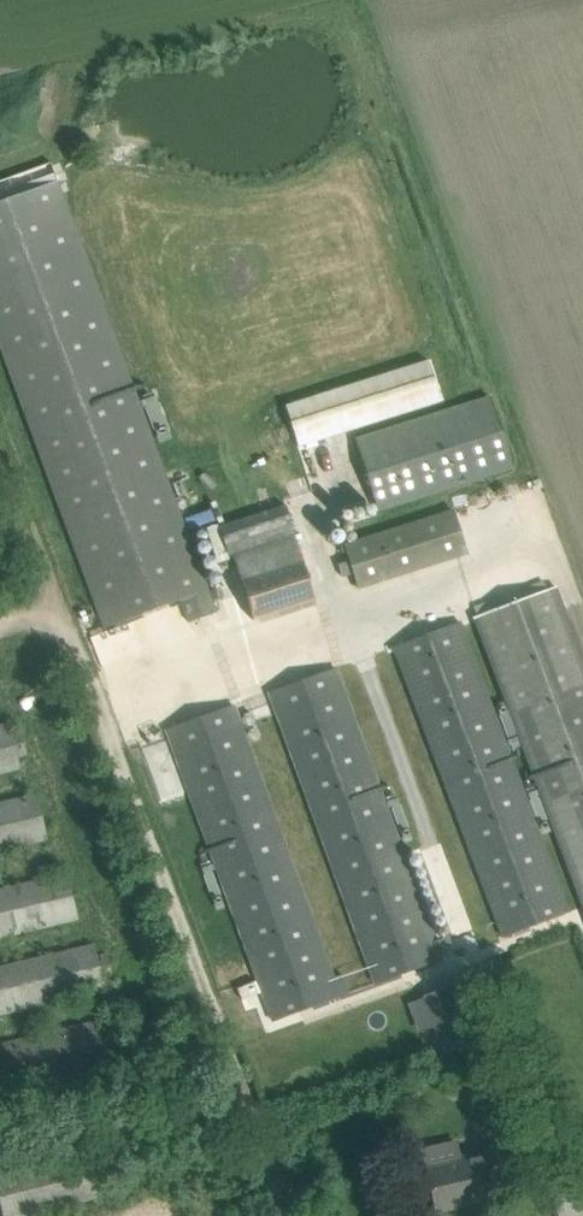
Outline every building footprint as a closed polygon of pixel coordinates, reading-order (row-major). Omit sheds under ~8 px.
[(0,182),(0,346),(104,628),(181,600),(189,623),(217,612),(51,163),(0,182)] [(354,439),(378,512),(514,469),(490,396),(354,439)] [(231,553),(252,620),(316,600),(286,505),(218,527),(227,554),(231,553)] [(344,545),(349,558),(338,562),(343,575),(352,572),(358,591),(470,553),(454,508),(344,545)] [(555,588),(472,620),(582,911),(582,661),(555,588)] [(568,912),(460,623),(395,647),(502,937),(568,912)] [(435,942),(337,671),(269,695),(374,985),(439,961),(438,958),(454,952),(449,937),(435,942)] [(333,979),(234,707),(167,732),(273,1022),(350,994),(343,975),(333,979)] [(5,773),(22,769),(19,758),(27,757),(23,733),(13,736),(11,725),(0,727),(0,774),(5,773)] [(37,844),(49,841),(41,806),(39,795),(12,801),(0,804),(0,852),(37,844)] [(78,921),(68,876),(58,878),(58,877),(45,879),(0,890),(0,939),(78,921)] [(0,968),(0,1015),(105,991),(102,978),(112,976),(107,955),(98,957),(95,946),(0,968)] [(360,974),(351,977),(356,990),(365,987),(360,974)] [(438,1039),(440,1039),(462,1031),(448,989),(424,997),(428,1011),(438,1039)] [(424,997),(411,1001),(415,1016),(428,1011),(424,997)] [(0,1047),(0,1094),(135,1066),(125,1021),(0,1047)] [(0,1175),(0,1202),(3,1215),(15,1215),(98,1196),(88,1154),(68,1158),(63,1138),(27,1147),(24,1135),(3,1141),(11,1172),(0,1175)] [(428,1172),(431,1188),(437,1211),(439,1211),(438,1208),(468,1201),(469,1204),(488,1199),(484,1182),(512,1175),(505,1145),(458,1156),(460,1164),(428,1172)]
